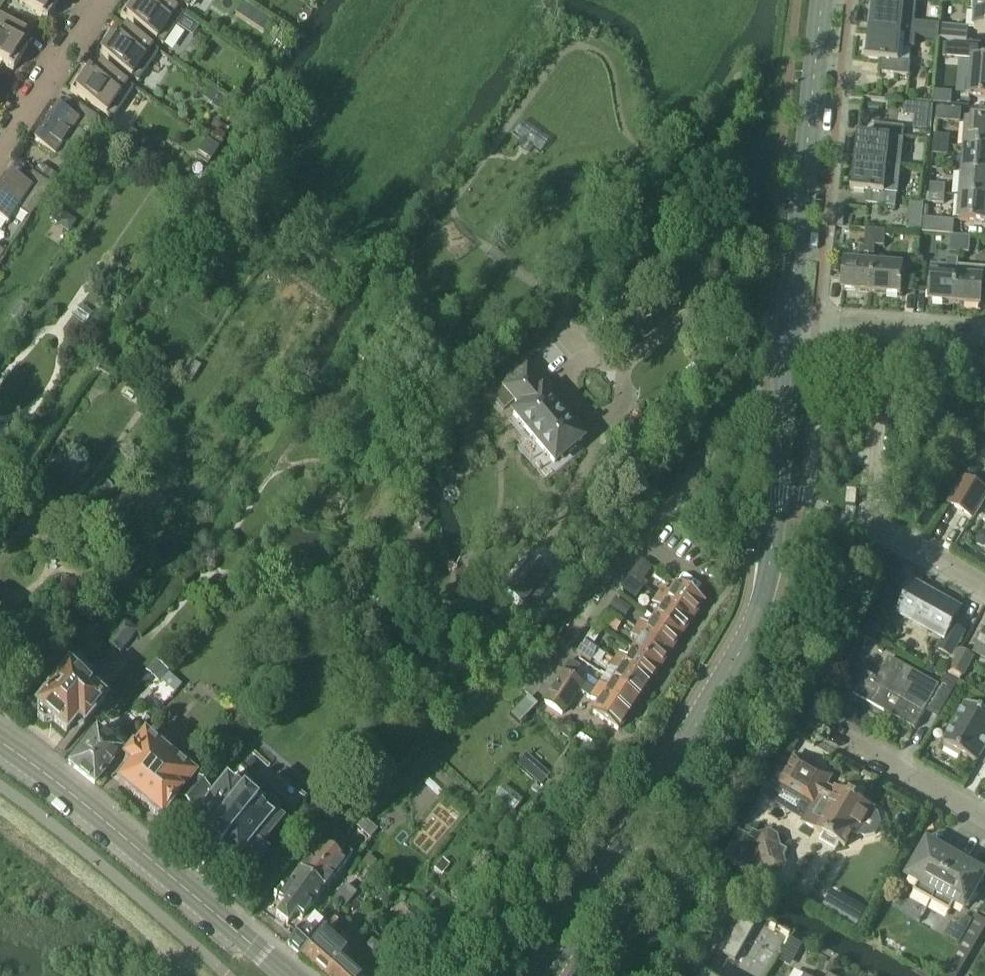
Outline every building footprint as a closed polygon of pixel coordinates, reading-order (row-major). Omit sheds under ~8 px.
[(19,3),(46,21),(60,1),(59,0),(21,0),(19,3)] [(183,16),(161,0),(147,0),(144,4),(138,0),(132,0),(120,18),(162,47),(183,16)] [(187,10),(194,0),(173,0),(187,10)] [(868,31),(901,35),(915,37),(938,39),(939,26),(914,24),(917,0),(885,0),(884,6),(871,4),(868,31)] [(976,3),(974,30),(984,31),(984,4),(976,3)] [(29,36),(0,17),(0,62),(13,71),(27,51),(22,47),(29,36)] [(939,26),(938,39),(967,42),(968,29),(939,26)] [(158,53),(126,30),(119,41),(109,34),(95,55),(137,84),(158,53)] [(868,31),(865,60),(881,61),(880,73),(909,77),(910,64),(898,62),(900,48),(914,47),(915,37),(901,36),(901,35),(868,31)] [(946,44),(944,58),(971,61),(969,82),(966,82),(965,95),(968,95),(968,97),(984,99),(984,60),(977,60),(978,47),(946,44)] [(84,71),(70,92),(112,121),(133,90),(101,67),(94,78),(84,71)] [(64,143),(77,152),(99,119),(79,106),(71,117),(58,108),(34,143),(54,157),(64,143)] [(936,108),(935,122),(960,124),(961,110),(936,108)] [(914,130),(930,131),(931,119),(915,117),(914,130)] [(963,149),(984,151),(984,124),(965,123),(963,149)] [(857,135),(854,163),(887,166),(901,168),(903,141),(902,141),(903,128),(874,125),(873,137),(857,135)] [(934,135),(933,146),(949,147),(949,136),(934,135)] [(933,146),(932,155),(948,156),(949,147),(933,146)] [(961,173),(984,175),(984,151),(963,149),(961,173)] [(854,163),(851,191),(867,193),(866,205),(895,208),(896,195),(898,195),(901,168),(887,166),(854,163)] [(39,164),(32,173),(51,186),(57,176),(39,164)] [(29,219),(51,186),(32,173),(24,184),(11,175),(0,191),(0,219),(7,224),(17,210),(29,219)] [(958,197),(984,200),(984,175),(961,173),(958,197)] [(930,184),(929,195),(945,196),(945,185),(930,184)] [(929,195),(929,203),(944,205),(945,196),(929,195)] [(956,222),(984,224),(984,200),(958,197),(956,222)] [(56,207),(49,218),(56,223),(63,222),(68,215),(56,207)] [(922,231),(922,234),(950,236),(953,236),(954,221),(928,219),(929,207),(924,207),(923,215),(923,219),(922,231)] [(906,229),(922,231),(923,219),(923,215),(907,214),(906,229)] [(867,246),(875,246),(876,246),(877,231),(868,230),(867,246)] [(877,231),(876,246),(884,247),(885,231),(877,231)] [(949,252),(959,253),(960,237),(953,236),(950,236),(949,252)] [(960,237),(959,253),(969,254),(970,238),(960,237)] [(480,265),(473,260),(468,267),(476,272),(480,265)] [(844,263),(842,292),(872,294),(874,266),(844,263)] [(874,266),(872,294),(900,297),(902,268),(874,266)] [(929,303),(955,305),(958,268),(958,267),(957,275),(943,274),(944,273),(934,272),(933,274),(931,274),(929,303)] [(955,305),(981,307),(982,294),(984,294),(984,270),(958,268),(955,305)] [(180,375),(188,380),(191,382),(201,367),(190,360),(180,373),(180,375)] [(498,384),(488,392),(503,411),(513,403),(519,410),(512,416),(553,465),(580,442),(556,412),(540,394),(549,387),(526,360),(497,384),(498,384)] [(972,481),(976,474),(975,470),(968,466),(963,475),(972,481)] [(950,505),(972,518),(984,496),(984,491),(966,479),(950,505)] [(848,491),(846,506),(856,506),(857,492),(848,491)] [(423,533),(432,521),(423,514),(413,525),(423,533)] [(979,533),(976,539),(977,545),(983,549),(984,548),(984,532),(979,533)] [(530,610),(554,578),(529,560),(505,592),(521,605),(522,604),(530,610)] [(639,584),(651,568),(639,560),(628,576),(639,584)] [(643,587),(629,578),(621,589),(635,598),(643,587)] [(913,583),(895,615),(940,641),(935,649),(950,658),(964,633),(952,626),(960,610),(913,583)] [(655,596),(690,620),(701,603),(673,584),(667,593),(660,588),(655,596)] [(657,608),(651,618),(679,637),(690,620),(655,596),(650,604),(657,608)] [(615,598),(607,611),(622,621),(630,609),(615,598)] [(599,621),(598,621),(615,633),(615,632),(622,622),(623,621),(622,621),(607,611),(606,610),(606,611),(599,621)] [(634,629),(669,652),(679,637),(651,618),(645,626),(639,622),(634,629)] [(106,641),(121,653),(138,631),(124,619),(106,641)] [(636,641),(629,650),(658,669),(669,652),(634,629),(629,636),(636,641)] [(592,630),(584,641),(597,650),(592,646),(599,635),(592,630)] [(974,656),(984,662),(984,636),(974,656)] [(589,661),(597,650),(584,641),(576,652),(589,661)] [(612,661),(647,685),(658,669),(629,650),(624,658),(617,653),(612,661)] [(973,658),(961,651),(950,670),(950,671),(947,675),(959,682),(962,677),(973,658)] [(928,708),(940,715),(958,684),(945,676),(938,687),(889,659),(877,680),(864,673),(852,694),(915,731),(928,708)] [(571,660),(563,671),(574,678),(582,667),(571,660)] [(145,672),(158,683),(168,672),(155,661),(145,672)] [(603,676),(638,699),(647,685),(612,661),(608,668),(608,669),(603,676)] [(860,670),(846,662),(837,678),(851,686),(860,670)] [(75,663),(35,710),(37,712),(36,720),(43,726),(52,725),(65,736),(76,724),(82,730),(105,703),(102,700),(104,698),(88,684),(93,679),(75,663)] [(933,677),(936,671),(928,666),(925,672),(933,677)] [(578,692),(588,698),(595,703),(589,711),(617,731),(628,714),(593,690),(581,682),(574,678),(563,671),(554,686),(543,702),(563,716),(578,692)] [(586,675),(581,682),(593,690),(598,683),(586,675)] [(593,690),(628,714),(638,699),(603,676),(598,684),(598,683),(593,690)] [(943,745),(946,747),(944,750),(959,758),(961,755),(976,764),(984,749),(984,712),(983,711),(982,714),(966,705),(943,745)] [(122,752),(96,730),(68,763),(93,785),(122,752)] [(156,816),(160,819),(177,798),(195,777),(193,776),(197,772),(182,759),(178,764),(165,753),(167,750),(148,734),(146,737),(145,736),(123,763),(129,768),(117,784),(131,795),(132,798),(137,803),(141,804),(146,808),(148,811),(153,816),(156,816)] [(526,755),(517,767),(540,787),(550,775),(526,755)] [(795,767),(785,785),(814,801),(802,821),(801,823),(823,836),(820,843),(835,851),(838,845),(846,850),(848,846),(848,845),(852,837),(859,837),(860,836),(865,838),(876,835),(879,830),(882,826),(878,814),(872,811),(873,810),(836,788),(834,792),(825,787),(831,777),(800,759),(794,756),(790,764),(795,767)] [(546,786),(555,795),(564,785),(562,778),(549,782),(546,786)] [(205,838),(219,849),(220,848),(236,862),(240,857),(254,869),(267,854),(261,849),(283,822),(275,815),(271,819),(226,781),(190,823),(206,837),(205,838)] [(208,793),(195,783),(181,800),(194,811),(208,793)] [(722,859),(764,883),(767,877),(772,880),(773,876),(783,873),(787,866),(785,857),(788,851),(781,848),(779,837),(770,832),(759,836),(753,832),(750,837),(739,831),(722,859)] [(339,846),(336,850),(318,835),(306,850),(311,854),(312,855),(310,858),(333,878),(351,856),(339,846)] [(929,849),(911,880),(919,884),(914,893),(932,903),(933,902),(956,860),(948,856),(947,859),(929,849)] [(298,872),(322,891),(333,878),(310,858),(312,855),(311,854),(306,850),(296,863),(298,864),(302,867),(298,872)] [(377,861),(368,855),(362,863),(370,870),(377,861)] [(433,870),(441,877),(444,874),(449,867),(448,867),(450,865),(443,859),(433,870)] [(933,902),(932,903),(948,911),(952,903),(961,908),(979,877),(962,867),(963,864),(956,860),(933,902)] [(282,880),(312,904),(322,891),(298,872),(302,867),(298,864),(296,863),(282,880)] [(383,879),(393,887),(400,877),(390,870),(383,879)] [(300,919),(312,904),(282,880),(281,881),(287,886),(278,898),(284,903),(275,915),(286,924),(295,914),(300,919)] [(431,905),(417,892),(410,900),(424,913),(431,905)] [(411,906),(411,907),(401,918),(412,927),(422,915),(411,906)] [(450,922),(435,910),(429,917),(430,918),(429,919),(434,923),(435,921),(438,923),(437,925),(441,929),(443,928),(444,929),(450,922)] [(966,934),(962,942),(974,949),(984,930),(984,921),(976,916),(966,934)] [(736,963),(755,928),(738,918),(718,953),(736,963)] [(333,920),(325,929),(331,934),(339,925),(333,920)] [(397,920),(385,934),(398,944),(409,930),(397,920)] [(321,975),(326,975),(337,962),(344,954),(320,934),(314,941),(301,930),(287,945),(321,975)] [(364,948),(373,955),(380,947),(371,939),(364,948)] [(791,939),(785,948),(798,955),(803,945),(791,939)] [(346,970),(337,962),(326,975),(354,975),(346,970)]
